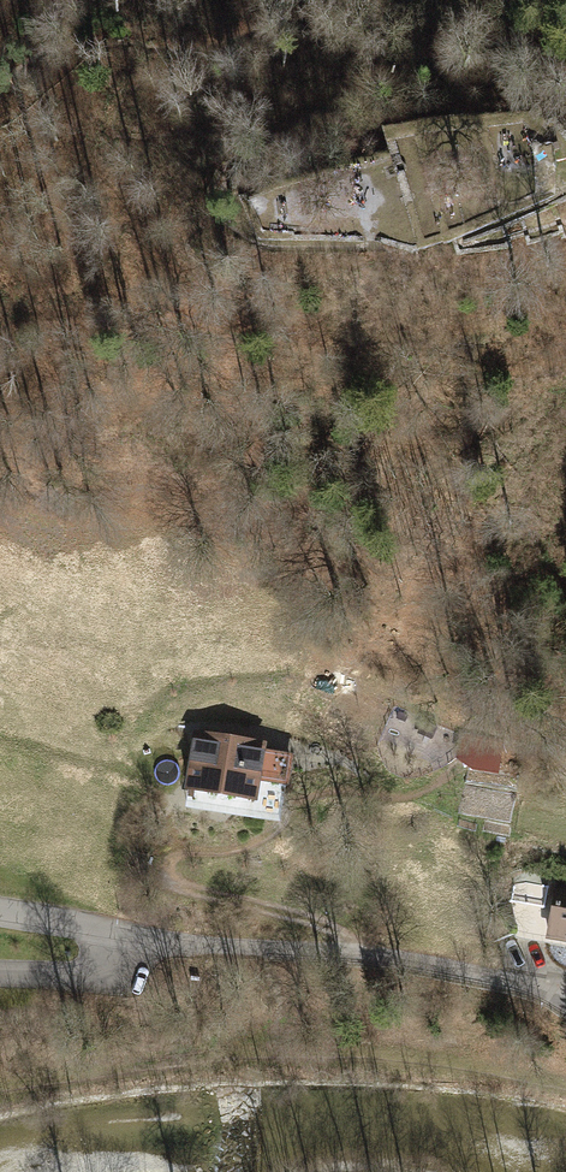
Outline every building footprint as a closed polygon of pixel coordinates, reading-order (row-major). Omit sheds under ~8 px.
[(395,709),(392,716),(405,721),(408,714),(395,709)] [(422,719),(417,732),(433,738),(437,725),(422,719)] [(191,731),(183,791),(234,798),(257,801),(260,782),(286,786),(291,753),(265,749),(266,741),(191,731)] [(557,877),(545,939),(565,943),(565,879),(557,877)] [(544,915),(525,912),(522,930),(541,933),(544,915)]
